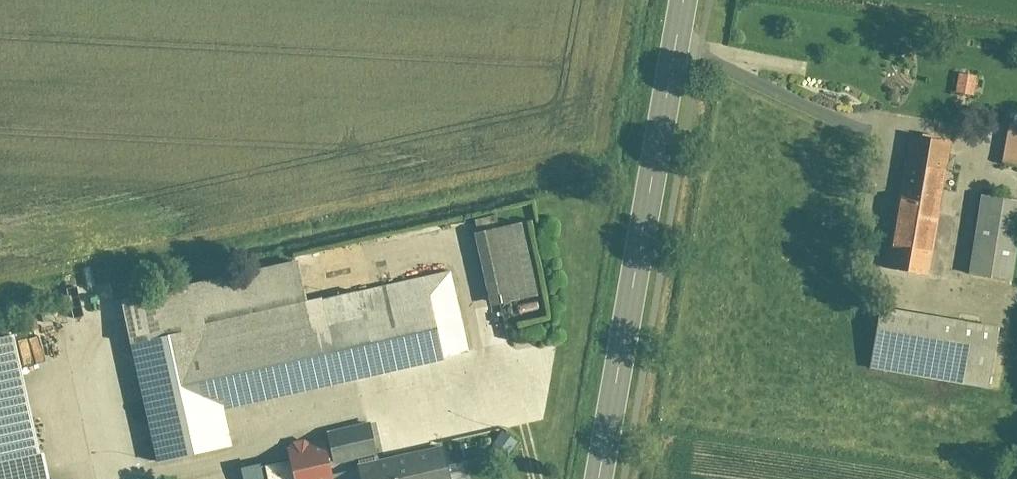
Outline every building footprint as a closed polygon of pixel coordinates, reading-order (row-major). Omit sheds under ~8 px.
[(1013,115),(1003,171),(1016,174),(1016,115),(1013,115)] [(909,140),(885,270),(932,278),(955,148),(909,140)] [(972,275),(1013,283),(1016,261),(1016,207),(986,201),(972,275)] [(480,241),(497,312),(544,301),(526,230),(480,241)] [(241,447),(234,416),(469,358),(448,273),(313,306),(302,263),(124,307),(163,467),(241,447)] [(885,311),(874,374),(992,394),(1003,331),(885,311)] [(37,455),(12,337),(0,339),(0,463),(37,455)] [(458,451),(380,467),(371,424),(319,434),(320,441),(286,448),(289,461),(260,466),(262,478),(464,478),(458,451)] [(42,454),(37,455),(0,463),(0,478),(47,478),(42,454)]
